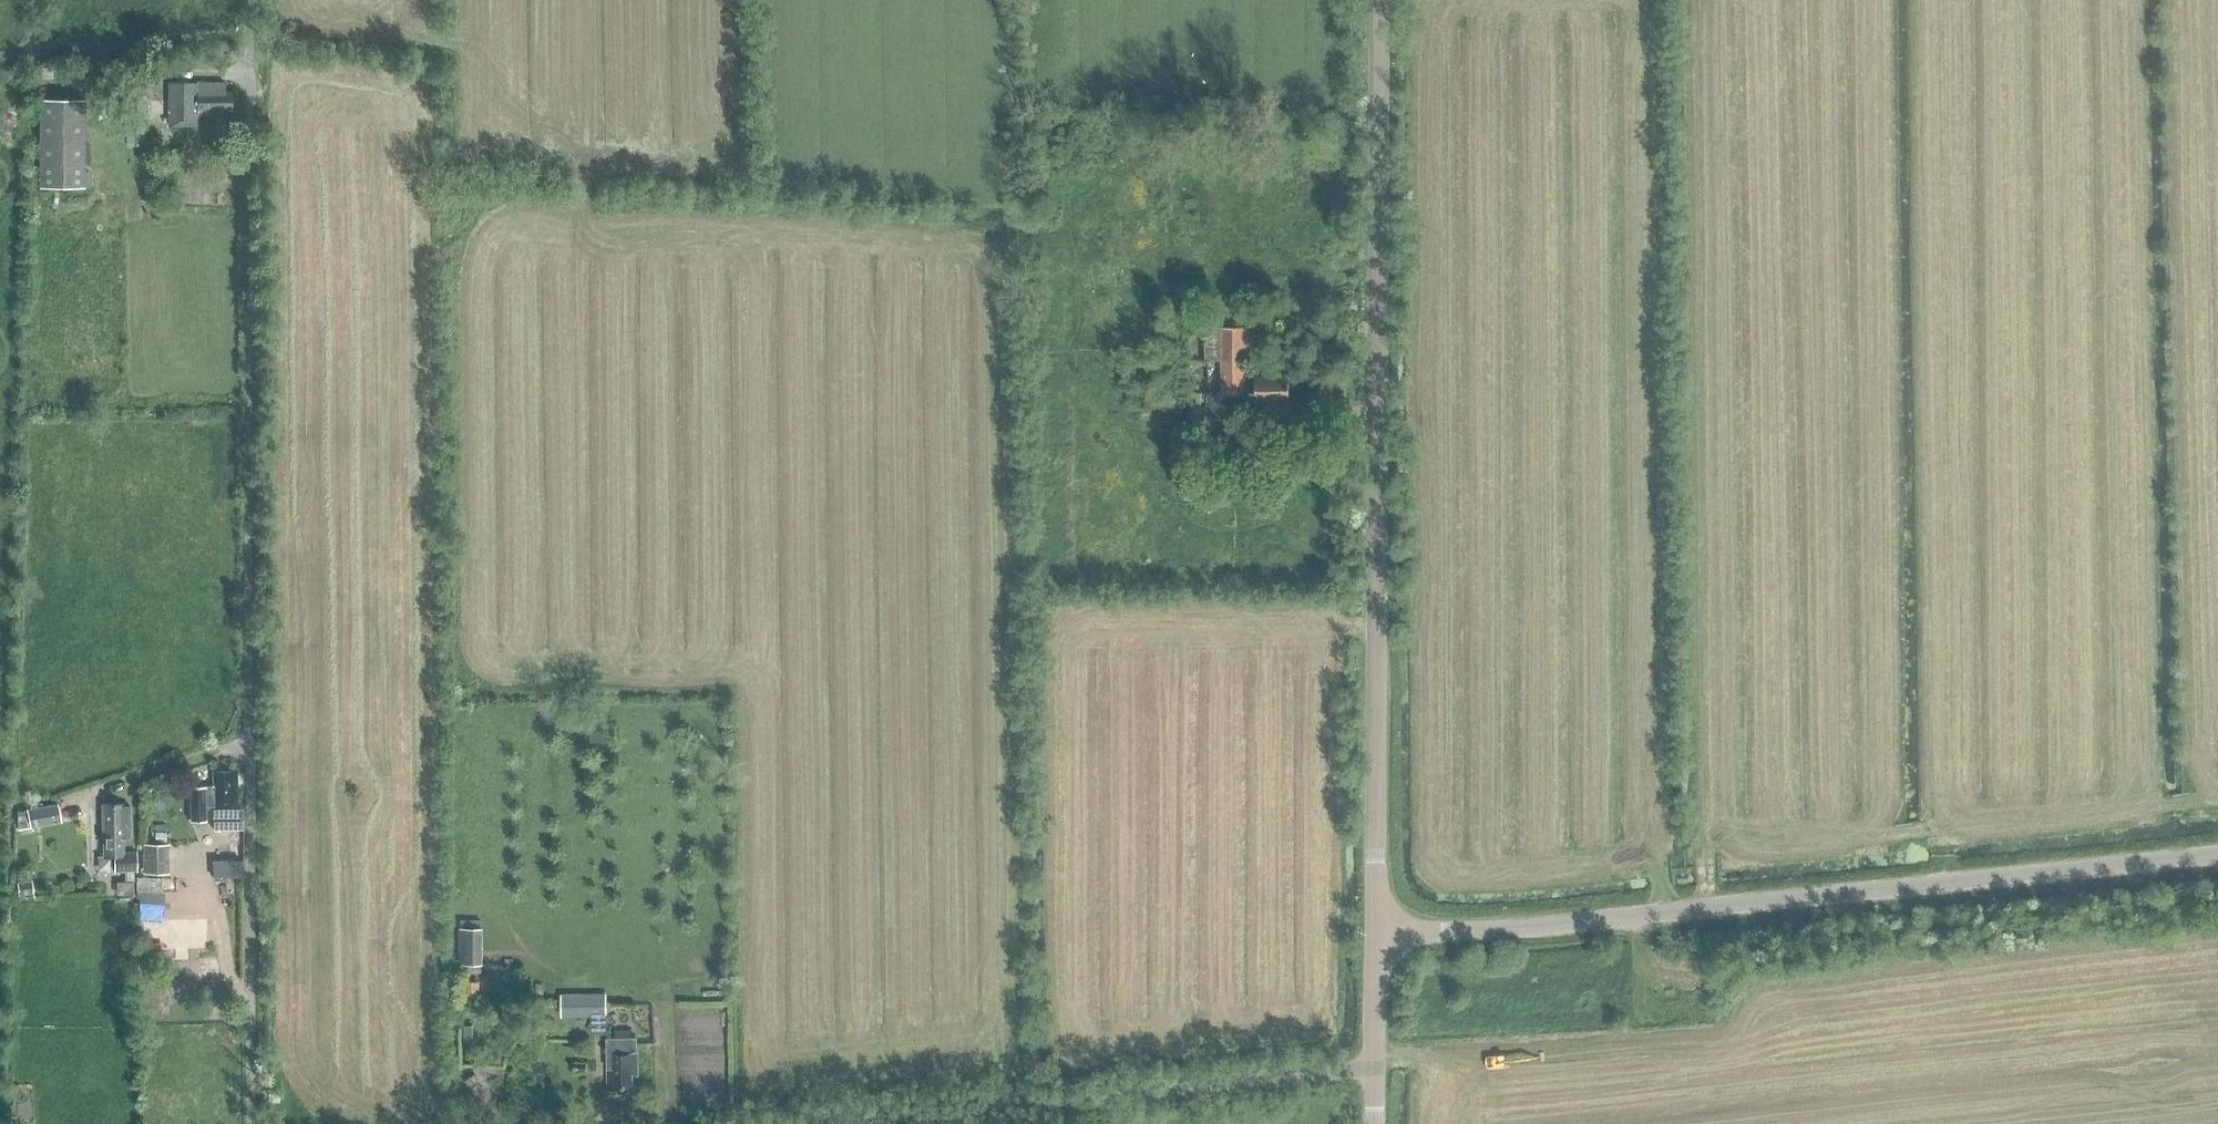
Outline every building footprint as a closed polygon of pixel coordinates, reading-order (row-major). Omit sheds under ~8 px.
[(165,82),(164,128),(194,128),(194,115),(208,115),(208,112),(230,112),(230,93),(223,93),(223,82),(193,82),(193,83),(187,83),(187,82),(165,82)] [(39,189),(84,189),(84,100),(40,100),(39,189)] [(1241,377),(1241,360),(1254,360),(1255,327),(1205,327),(1205,361),(1221,361),(1221,394),(1253,394),(1253,407),(1271,407),(1271,402),(1287,402),(1287,377),(1241,377)] [(1220,407),(1220,392),(1186,393),(1187,433),(1233,432),(1232,406),(1220,407)] [(213,804),(213,821),(238,821),(237,768),(212,769),(213,792),(204,793),(204,784),(189,785),(190,819),(205,819),(204,804),(213,804)] [(169,789),(155,804),(161,810),(175,795),(169,789)] [(28,809),(31,828),(62,822),(59,803),(28,809)] [(114,857),(115,869),(135,869),(135,852),(124,853),(123,838),(132,838),(131,806),(122,806),(122,803),(101,803),(102,838),(103,838),(103,857),(114,857)] [(170,874),(170,844),(144,844),(144,874),(170,874)] [(217,859),(217,875),(247,874),(246,858),(217,859)] [(484,964),(485,929),(481,929),(481,921),(465,920),(465,930),(463,930),(462,964),(465,964),(464,972),(482,973),(482,964),(484,964)] [(463,997),(479,998),(480,983),(463,982),(463,997)] [(607,1015),(607,995),(562,995),(562,1016),(607,1015)] [(637,1077),(636,1040),(607,1041),(608,1090),(632,1090),(632,1077),(637,1077)]
